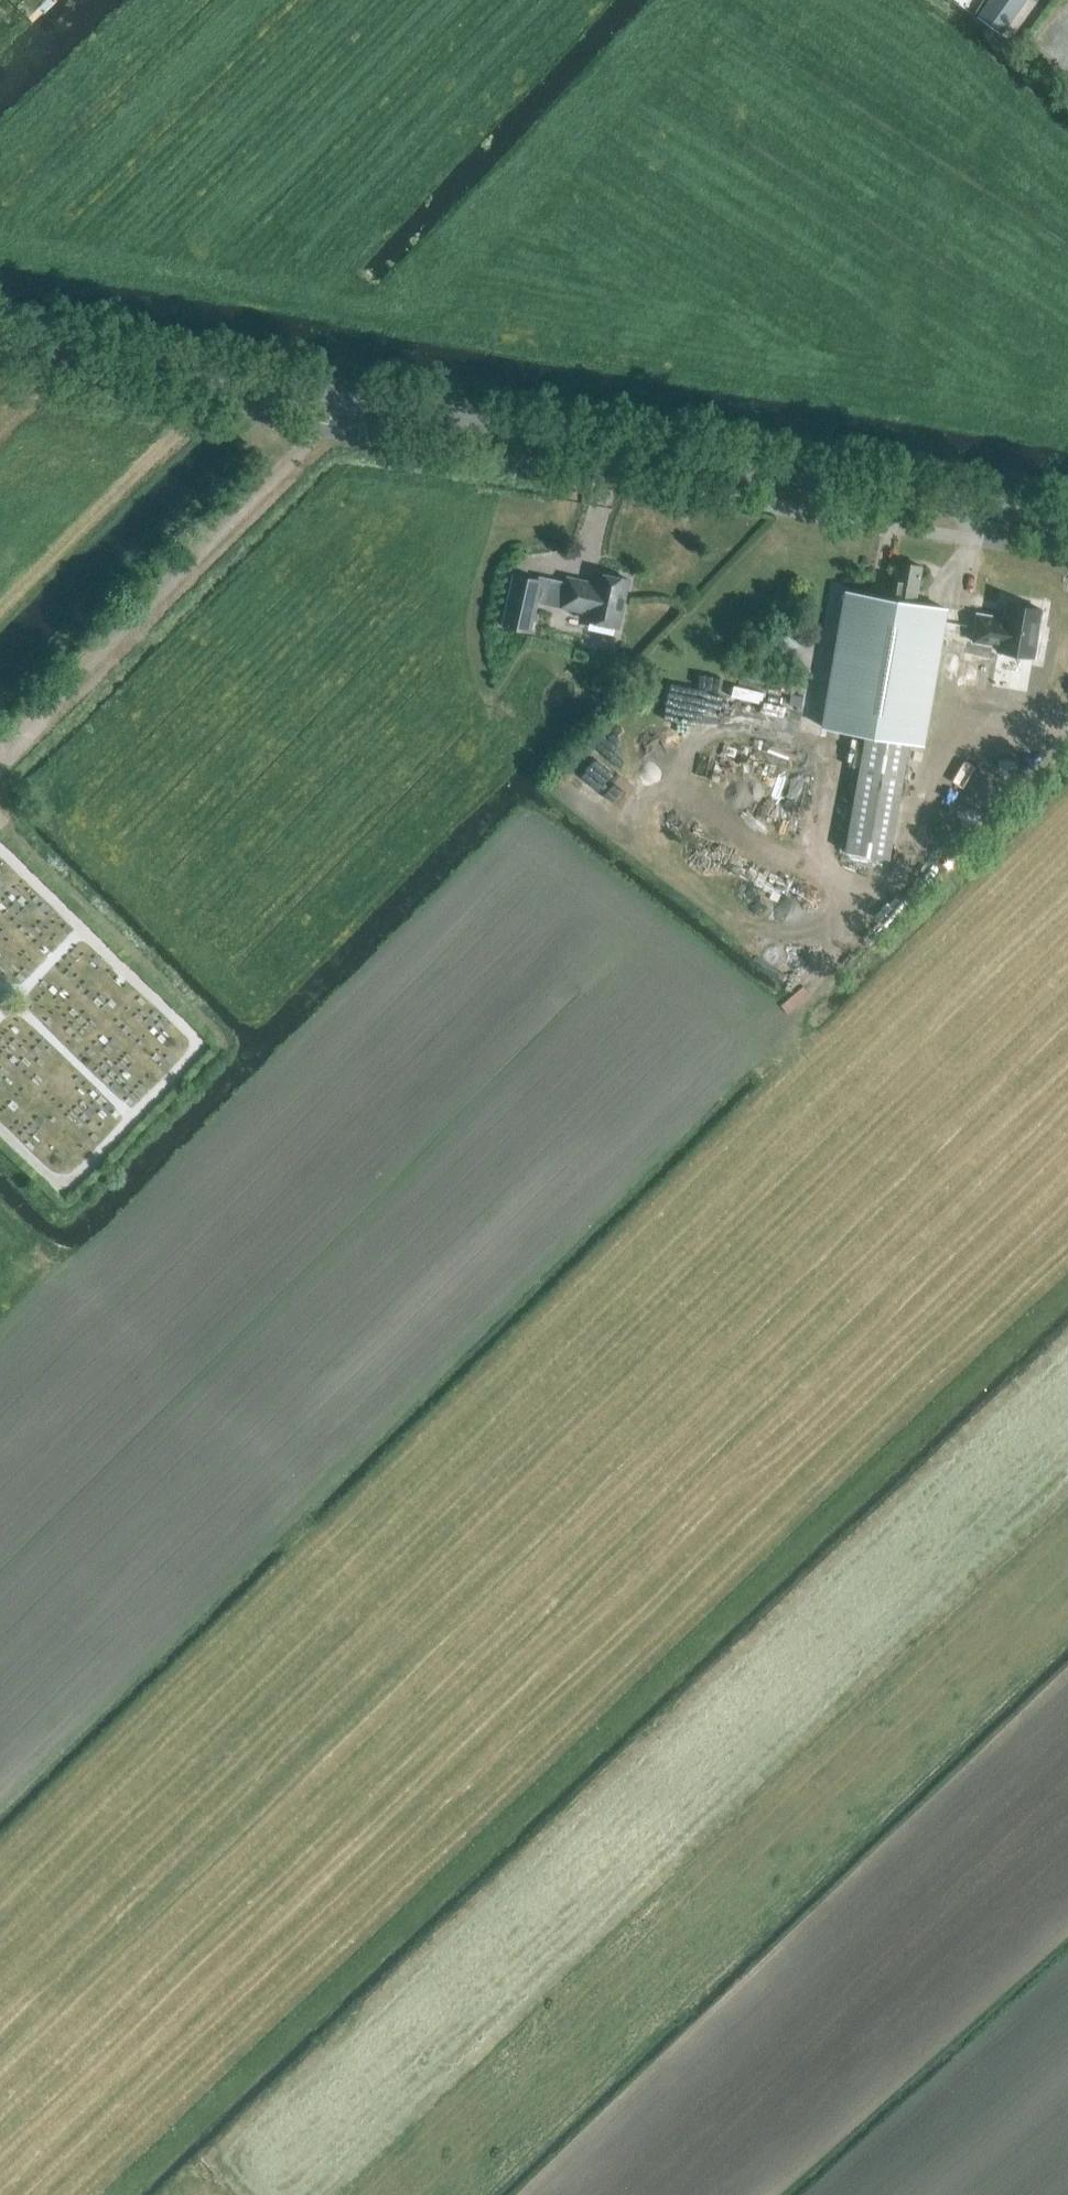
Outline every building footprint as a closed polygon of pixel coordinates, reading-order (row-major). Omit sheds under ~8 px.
[(10,0),(1,0),(0,1),(0,12),(6,17),(14,9),(11,5),(13,3),(10,0)] [(998,36),(1023,0),(992,0),(977,21),(998,36)] [(894,562),(888,601),(914,605),(921,566),(894,562)] [(617,628),(626,580),(595,573),(593,583),(566,578),(559,609),(587,614),(585,622),(617,628)] [(531,633),(541,580),(511,574),(500,626),(531,633)] [(818,726),(865,734),(909,741),(920,743),(943,610),(914,605),(888,601),(841,593),(818,726)] [(1005,603),(1003,619),(977,614),(972,641),(997,646),(996,651),(1035,658),(1039,634),(1036,634),(1040,609),(1005,603)] [(763,704),(766,692),(737,683),(733,695),(763,704)] [(889,860),(909,741),(865,734),(845,852),(889,860)]
